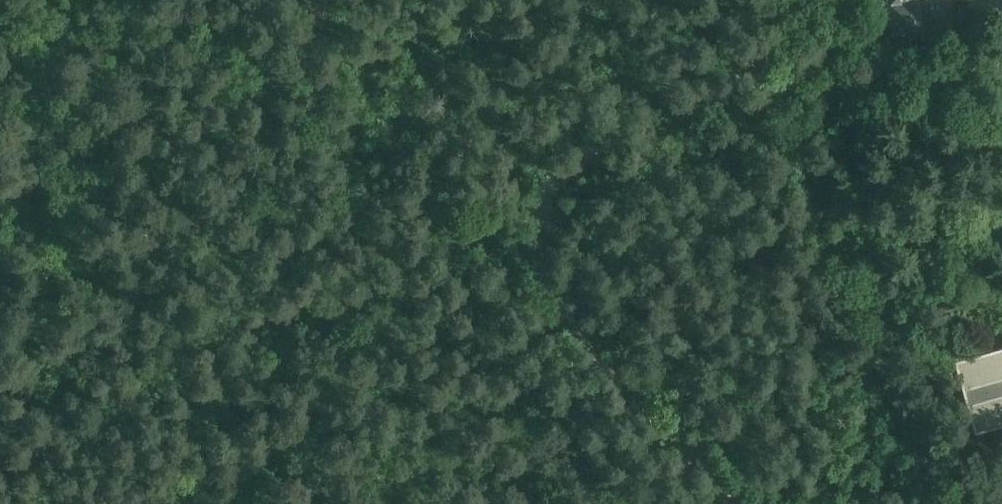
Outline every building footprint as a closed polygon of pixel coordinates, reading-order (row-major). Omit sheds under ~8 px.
[(918,2),(920,32),(920,38),(937,36),(937,30),(950,29),(948,0),(918,2)] [(891,34),(920,32),(918,2),(888,4),(882,4),(884,21),(889,20),(891,34)] [(969,358),(986,421),(1001,417),(1001,349),(969,358)]
